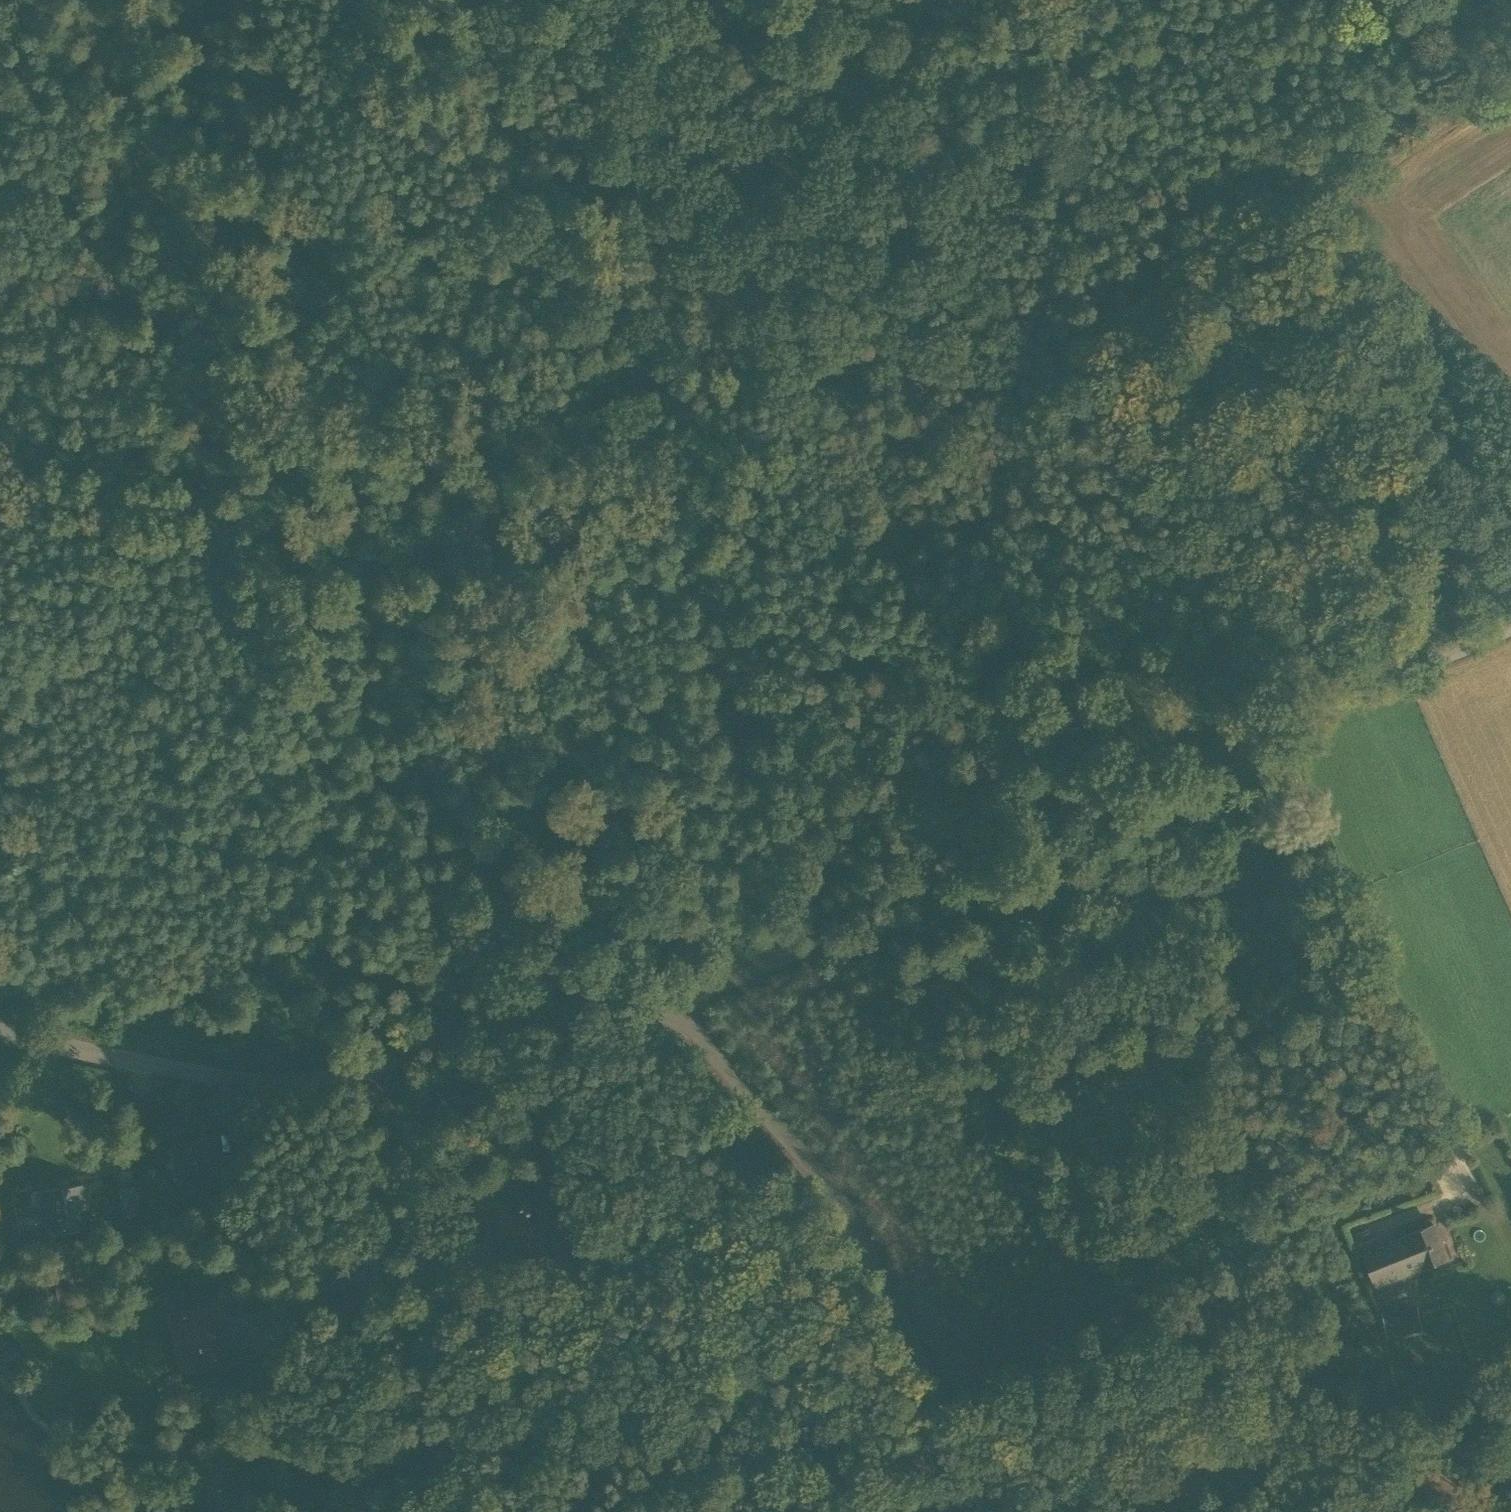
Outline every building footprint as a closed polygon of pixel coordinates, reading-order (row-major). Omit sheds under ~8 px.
[(46,1200),(49,1226),(78,1222),(76,1206),(86,1205),(83,1183),(46,1188),(47,1200),(46,1200)] [(120,1189),(123,1207),(135,1205),(132,1187),(120,1189)] [(46,1227),(49,1226),(46,1200),(47,1200),(46,1188),(41,1189),(46,1227)] [(1399,1242),(1411,1271),(1422,1266),(1422,1267),(1448,1256),(1434,1224),(1408,1235),(1409,1237),(1399,1242)] [(1367,1257),(1378,1283),(1403,1273),(1391,1247),(1367,1257)] [(1386,1337),(1424,1332),(1420,1304),(1383,1310),(1386,1337)] [(181,1337),(187,1363),(205,1358),(215,1356),(203,1308),(182,1313),(188,1335),(181,1337)] [(175,1315),(181,1337),(188,1335),(182,1313),(175,1315)] [(205,1358),(207,1366),(217,1364),(215,1356),(205,1358)] [(189,1371),(207,1366),(205,1358),(187,1363),(189,1371)] [(268,1372),(267,1368),(254,1373),(255,1378),(268,1372)] [(217,1453),(219,1462),(239,1456),(236,1448),(217,1453)]
